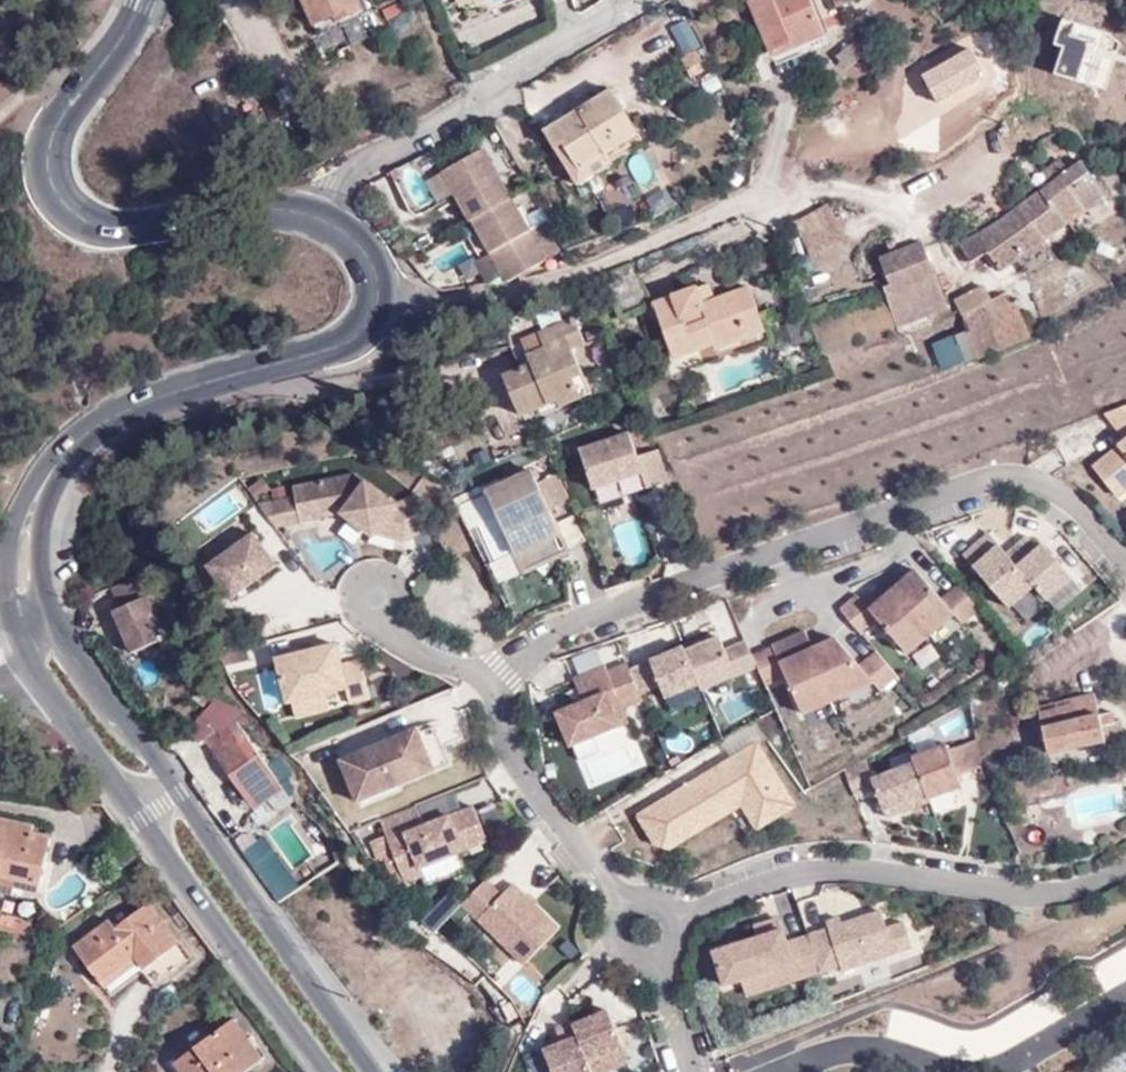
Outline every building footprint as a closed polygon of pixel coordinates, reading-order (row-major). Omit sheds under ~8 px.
[(358,0),(303,0),(313,23),(332,15),(334,20),(361,7),(358,0)] [(804,0),(752,0),(751,0),(770,48),(796,39),(800,46),(818,38),(804,0)] [(1053,46),(1045,72),(1095,88),(1110,41),(1099,31),(1053,16),(1045,43),(1053,46)] [(939,104),(988,76),(971,49),(924,75),(939,104)] [(544,121),(554,144),(566,140),(579,171),(635,148),(638,146),(616,91),(544,121)] [(566,140),(554,144),(572,186),(639,157),(635,148),(579,171),(566,140)] [(469,219),(472,225),(511,197),(482,147),(440,171),(468,219),(469,219)] [(1028,197),(1051,233),(1106,196),(1080,162),(1028,197)] [(511,197),(472,225),(488,253),(501,275),(504,282),(552,255),(537,223),(528,228),(511,197)] [(997,270),(1051,233),(1028,197),(985,226),(956,242),(969,260),(984,250),(997,270)] [(537,223),(552,255),(562,249),(546,218),(537,223)] [(884,264),(923,249),(920,240),(877,256),(886,282),(881,284),(894,325),(945,306),(932,273),(891,288),(884,264)] [(932,273),(923,249),(884,264),(891,288),(932,273)] [(501,275),(488,253),(473,261),(486,285),(501,275)] [(706,281),(695,285),(700,301),(712,297),(706,281)] [(700,301),(695,285),(651,302),(670,356),(711,341),(713,345),(746,334),(738,317),(756,311),(746,284),(712,297),(700,301)] [(963,313),(980,355),(1030,339),(1013,293),(963,313)] [(746,334),(713,345),(716,355),(766,338),(756,311),(738,317),(746,334)] [(573,315),(534,334),(541,350),(526,356),(528,364),(516,369),(501,375),(520,416),(556,400),(550,387),(581,373),(570,346),(583,340),(573,315)] [(541,350),(534,334),(506,346),(516,369),(528,364),(526,356),(541,350)] [(590,393),(581,373),(550,387),(556,400),(559,406),(590,393)] [(1103,413),(1125,440),(1091,467),(1115,496),(1125,487),(1125,405),(1103,413)] [(577,454),(591,493),(639,476),(644,491),(667,483),(655,452),(634,460),(626,436),(577,454)] [(485,497),(515,559),(559,537),(549,515),(568,505),(555,478),(535,488),(529,476),(485,497)] [(371,541),(373,538),(401,546),(410,542),(394,508),(353,479),(291,492),(292,501),(298,526),(340,518),(371,541)] [(395,510),(410,542),(430,532),(415,500),(395,510)] [(298,526),(292,501),(256,510),(273,531),(298,526)] [(282,568),(256,532),(206,567),(230,603),(282,568)] [(1007,552),(989,532),(962,555),(1012,613),(1040,590),(1007,552)] [(1030,532),(1007,552),(1040,590),(1053,605),(1077,583),(1030,532)] [(515,559),(524,577),(568,555),(559,537),(515,559)] [(861,589),(839,607),(862,635),(878,622),(908,658),(955,618),(962,626),(983,608),(959,581),(943,596),(919,567),(873,604),(861,589)] [(110,588),(112,594),(143,577),(142,576),(110,588)] [(143,577),(112,594),(119,609),(111,612),(131,654),(164,640),(146,596),(152,595),(143,577)] [(808,628),(753,653),(761,670),(768,687),(788,677),(806,717),(872,685),(884,694),(902,674),(878,649),(860,663),(838,636),(816,646),(808,628)] [(720,637),(687,650),(703,690),(704,693),(761,670),(753,653),(748,639),(725,648),(720,637)] [(629,667),(626,660),(606,667),(597,644),(564,656),(583,704),(558,714),(571,750),(631,726),(624,709),(643,700),(642,698),(629,667)] [(685,645),(629,667),(642,698),(662,690),(667,704),(703,690),(687,650),(685,645)] [(339,650),(279,665),(290,708),(294,707),(327,699),(348,694),(352,710),(372,704),(363,666),(344,671),(339,650)] [(1095,690),(1038,707),(1050,752),(1106,738),(1102,721),(1117,718),(1113,706),(1100,709),(1095,690)] [(215,717),(226,709),(215,697),(205,710),(215,717)] [(327,699),(294,707),(298,723),(331,715),(327,699)] [(1050,752),(1038,707),(1007,715),(1018,760),(1050,752)] [(227,711),(226,709),(215,717),(218,720),(227,711)] [(281,788),(232,720),(204,740),(252,808),(281,788)] [(423,733),(421,726),(338,762),(357,807),(455,769),(438,727),(423,733)] [(911,757),(913,762),(931,803),(966,789),(960,776),(973,771),(987,761),(978,739),(950,749),(947,742),(911,757)] [(756,760),(761,757),(755,747),(750,751),(756,760)] [(678,848),(741,808),(753,826),(783,807),(769,785),(776,780),(761,757),(756,760),(750,751),(736,760),(739,765),(727,772),(724,767),(639,821),(656,849),(672,839),(678,848)] [(875,778),(867,758),(844,767),(853,791),(872,783),(887,821),(931,803),(913,762),(875,778)] [(727,772),(739,765),(736,760),(724,767),(727,772)] [(757,832),(794,809),(776,780),(769,785),(783,807),(753,826),(757,832)] [(485,846),(470,813),(445,823),(447,829),(437,834),(435,828),(421,834),(412,814),(377,830),(405,892),(423,883),(420,876),(485,846)] [(33,832),(0,824),(2,817),(0,816),(0,874),(41,883),(51,837),(33,832)] [(35,824),(2,817),(0,824),(33,832),(35,824)] [(437,834),(447,829),(445,823),(435,828),(437,834)] [(670,853),(678,848),(672,839),(656,849),(670,853)] [(464,912),(488,887),(485,884),(461,908),(464,912)] [(557,934),(512,889),(501,900),(488,887),(464,912),(522,970),(557,934)] [(194,953),(153,898),(120,923),(113,914),(77,941),(112,988),(146,963),(159,979),(194,953)] [(827,927),(811,932),(824,973),(842,967),(843,974),(917,951),(905,922),(889,928),(882,911),(846,922),(843,915),(825,921),(827,927)] [(758,938),(713,952),(725,990),(795,969),(799,982),(824,975),(824,973),(811,932),(791,939),(783,913),(753,923),(758,938)] [(239,1015),(178,1058),(189,1071),(244,1071),(267,1055),(239,1015)] [(604,1019),(569,1035),(586,1070),(620,1054),(604,1019)] [(551,1039),(558,1054),(541,1062),(546,1071),(586,1071),(586,1070),(569,1035),(567,1031),(551,1039)]
